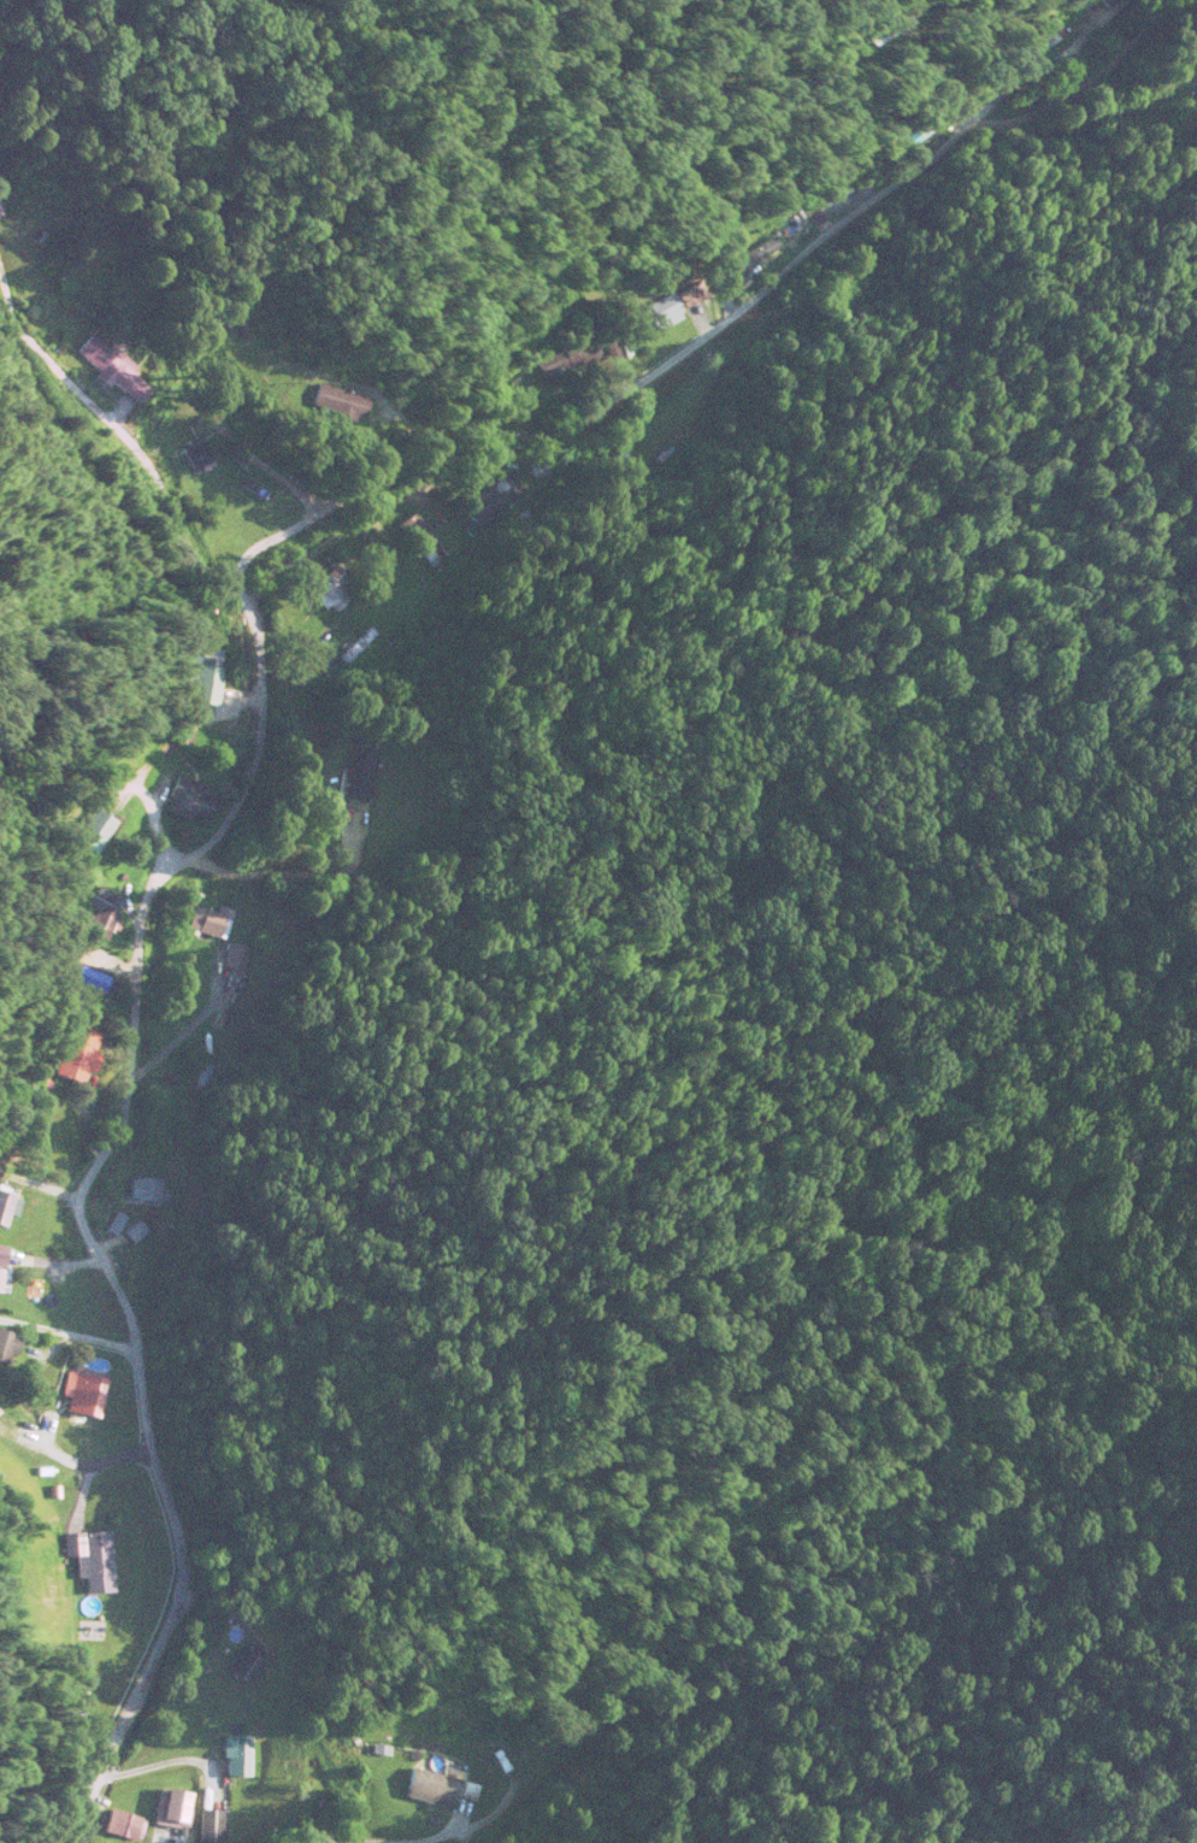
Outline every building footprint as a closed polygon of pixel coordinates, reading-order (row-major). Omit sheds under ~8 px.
[(677,325),(674,301),(640,304),(643,329),(677,325)] [(167,1205),(167,1180),(122,1180),(122,1205),(167,1205)] [(398,1800),(450,1812),(458,1782),(405,1769),(398,1800)]
